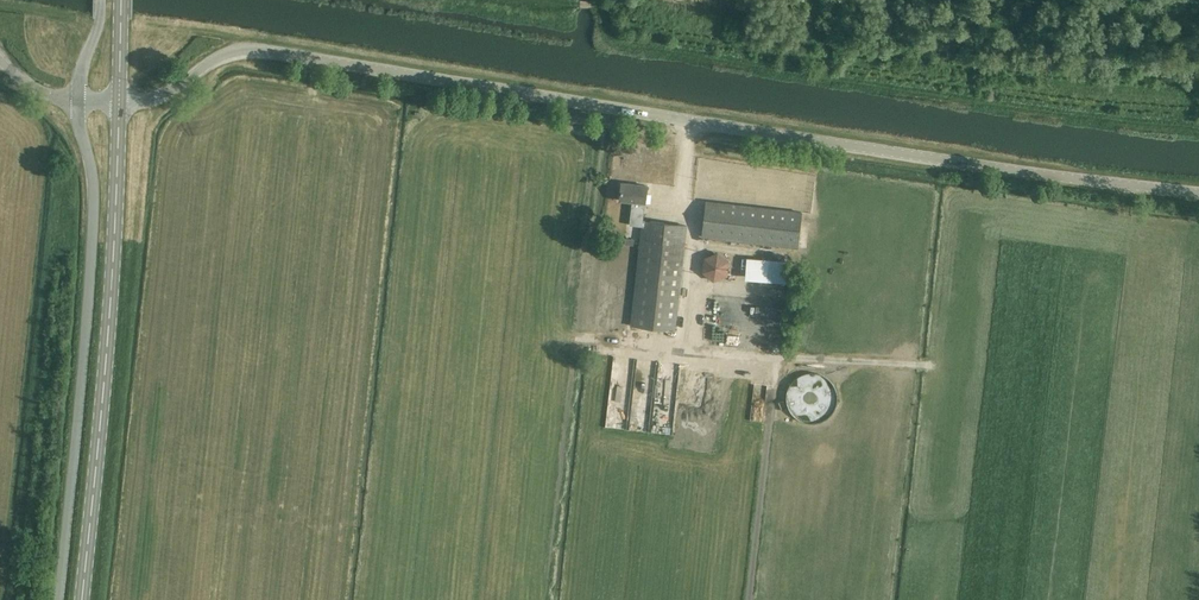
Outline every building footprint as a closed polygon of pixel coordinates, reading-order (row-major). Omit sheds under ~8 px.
[(630,325),(676,330),(687,225),(643,220),(647,186),(622,183),(620,200),(632,201),(630,224),(641,226),(639,243),(635,243),(634,252),(635,252),(633,266),(637,266),(630,325)] [(802,212),(706,201),(701,237),(798,248),(802,212)] [(704,255),(705,273),(712,272),(712,278),(731,277),(730,253),(704,255)] [(747,257),(747,279),(789,280),(790,258),(747,257)] [(652,431),(659,360),(614,356),(607,426),(652,431)] [(686,370),(678,417),(692,420),(694,407),(706,409),(707,406),(693,404),(697,379),(695,378),(696,372),(686,370)] [(835,374),(792,375),(793,412),(836,412),(835,374)]
